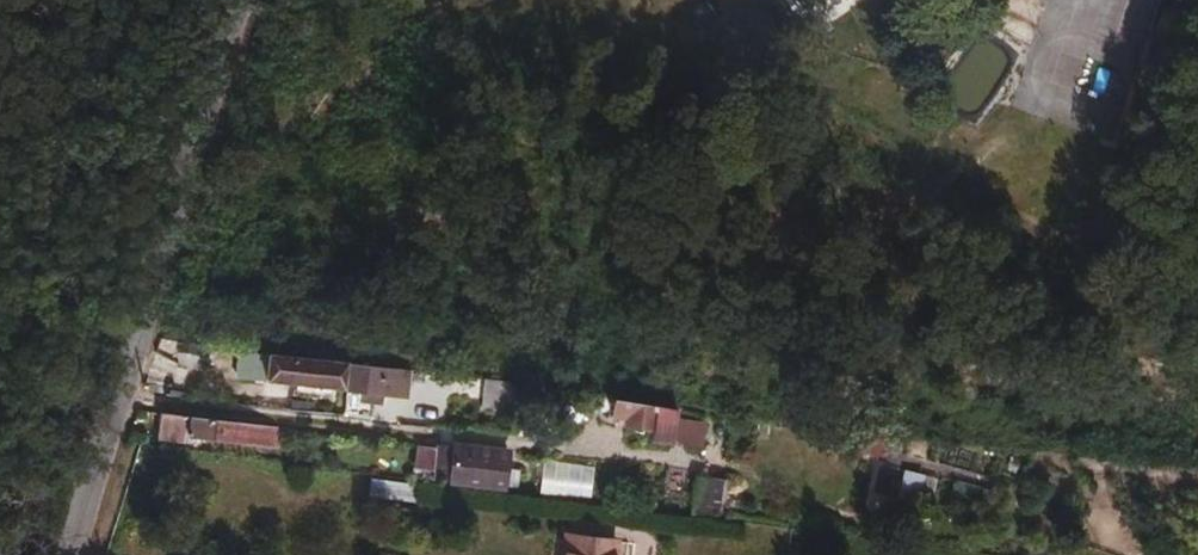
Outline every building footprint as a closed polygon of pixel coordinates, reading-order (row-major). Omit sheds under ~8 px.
[(1117,28),(1142,38),(1151,13),(1127,4),(1117,28)] [(1086,33),(1072,31),(1057,34),(1045,41),(1035,52),(1029,65),(1029,80),(1033,94),(1041,106),(1053,115),(1066,119),(1081,119),(1095,114),(1106,104),(1114,92),(1117,78),(1116,63),(1109,50),(1099,40),(1086,33)] [(309,387),(355,391),(359,366),(308,359),(308,362),(280,358),(277,381),(309,384),(309,387)] [(399,379),(400,366),(390,365),(390,370),(389,377),(399,379)] [(359,366),(355,391),(386,395),(389,377),(390,370),(359,366)] [(427,381),(429,370),(418,369),(416,379),(427,381)] [(449,391),(472,394),(474,381),(451,378),(449,391)] [(613,424),(652,429),(651,441),(672,444),(672,438),(685,439),(688,421),(676,419),(677,407),(602,398),(599,414),(614,415),(613,424)] [(276,445),(279,427),(167,413),(162,439),(192,442),(195,434),(276,445)] [(420,445),(415,479),(435,482),(440,448),(420,445)] [(542,462),(540,492),(591,495),(592,464),(542,462)] [(881,464),(874,490),(904,499),(911,472),(881,464)] [(696,477),(696,501),(722,501),(722,477),(696,477)] [(569,538),(567,554),(620,554),(622,543),(569,538)]
